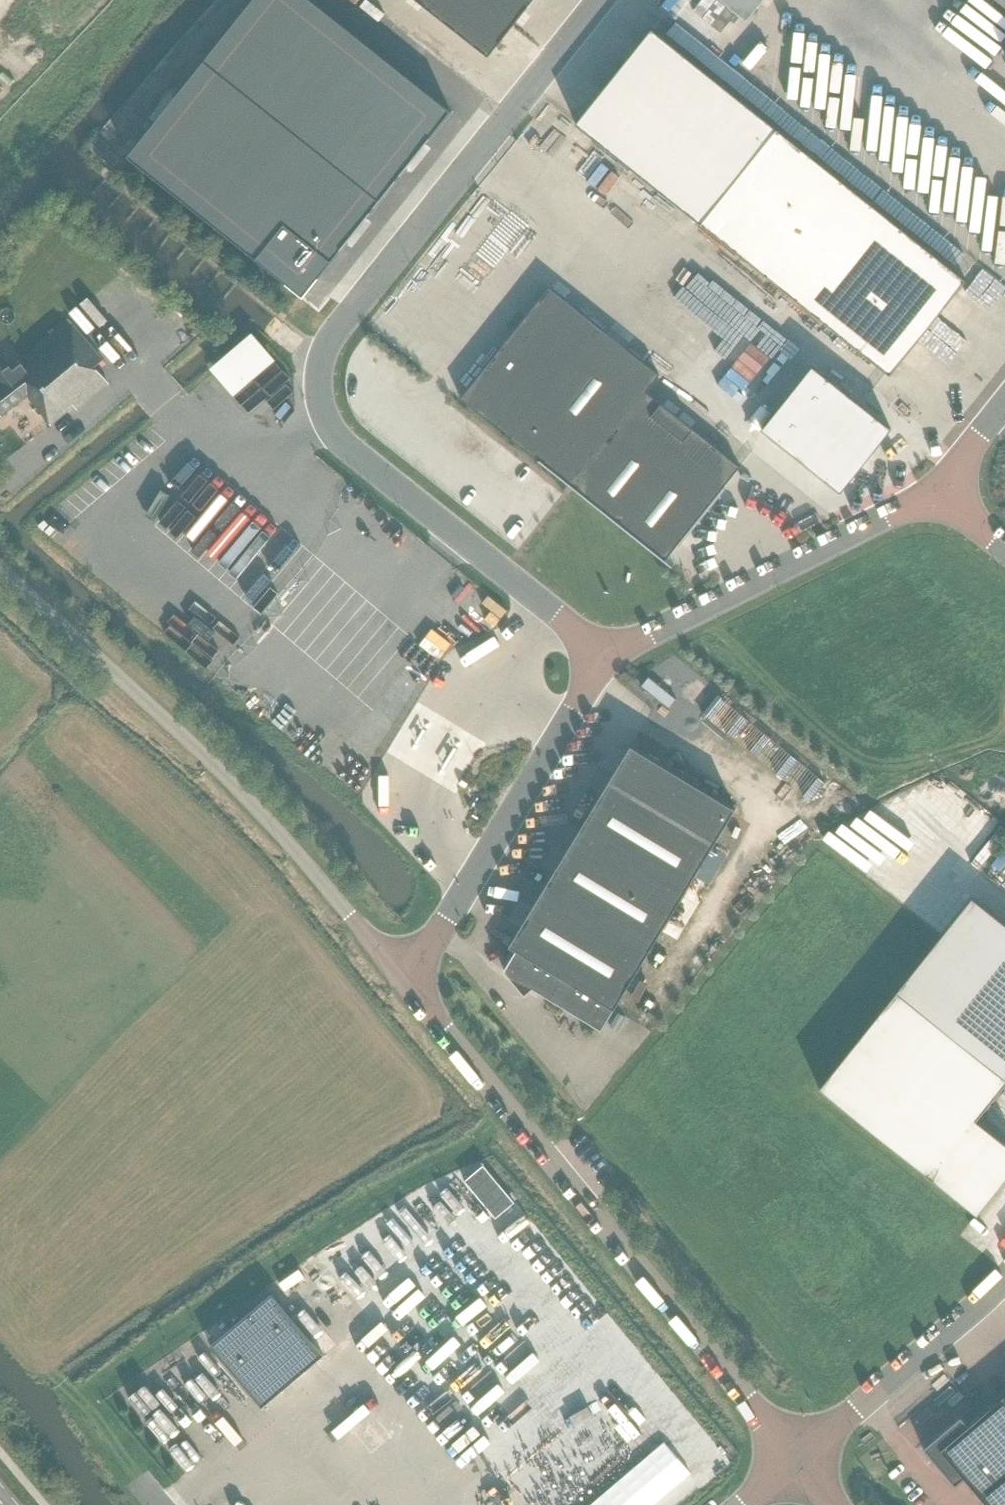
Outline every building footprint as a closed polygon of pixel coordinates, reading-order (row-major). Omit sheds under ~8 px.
[(137,146),(312,286),(460,101),(334,0),(254,0),(137,146)] [(488,58),(534,0),(415,0),(488,58)] [(719,0),(701,0),(692,10),(721,33),(736,14),(719,0)] [(764,0),(719,0),(746,22),(764,0)] [(652,31),(577,125),(891,376),(966,281),(652,31)] [(550,288),(461,399),(664,562),(678,545),(679,545),(680,543),(695,524),(707,509),(707,508),(722,489),(723,490),(725,488),(724,487),(740,468),(693,431),(694,430),(692,428),(691,429),(679,419),(679,418),(676,416),(675,416),(663,406),(664,406),(661,404),(646,393),(660,376),(550,288)] [(2,417),(28,395),(52,427),(75,408),(77,410),(108,384),(95,368),(103,361),(69,319),(11,369),(0,355),(0,384),(2,386),(0,388),(0,415),(2,417)] [(130,363),(149,346),(129,323),(110,340),(130,363)] [(227,367),(245,385),(271,361),(254,342),(227,367)] [(891,430),(812,368),(762,431),(841,493),(891,430)] [(270,369),(256,385),(271,399),(286,384),(270,369)] [(91,438),(99,431),(90,420),(82,427),(91,438)] [(468,597),(476,587),(460,573),(451,583),(468,597)] [(380,684),(340,744),(383,772),(414,724),(421,729),(430,716),(380,684)] [(723,736),(811,803),(829,781),(740,714),(723,736)] [(533,989),(602,1031),(736,810),(631,746),(510,947),(516,951),(504,971),(525,996),(533,989)] [(820,1090),(977,1216),(1004,1181),(1004,1144),(976,1121),(1004,1085),(1004,925),(972,899),(820,1090)] [(210,1346),(262,1407),(324,1355),(271,1294),(210,1346)] [(969,1426),(961,1417),(923,1449),(954,1486),(964,1478),(987,1504),(1004,1504),(1004,1396),(969,1426)]
